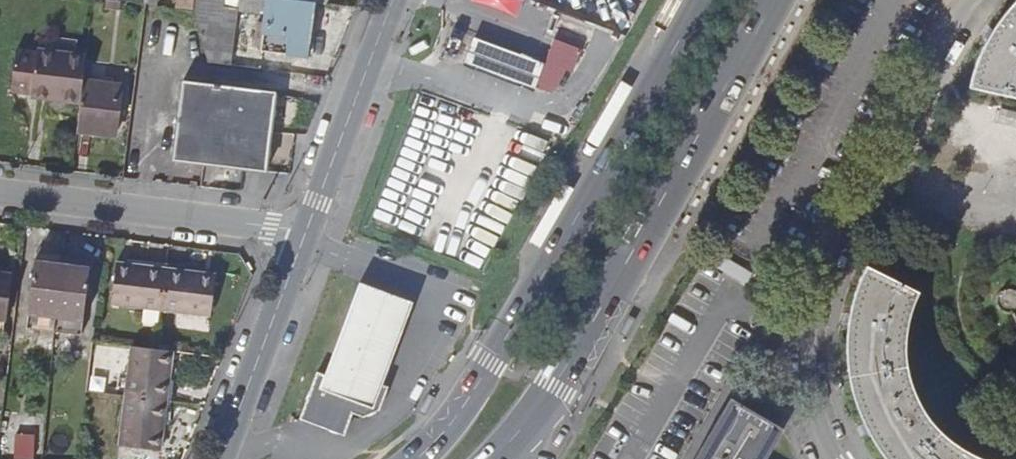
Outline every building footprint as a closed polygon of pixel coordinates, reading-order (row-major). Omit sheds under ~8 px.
[(121,1),(107,0),(106,0),(105,11),(120,13),(121,1)] [(194,10),(208,61),(229,63),(234,19),(264,23),(260,52),(308,57),(315,1),(308,0),(196,0),(194,10)] [(520,12),(525,0),(489,0),(520,12)] [(1014,5),(998,21),(985,45),(976,67),(969,87),(1015,99),(1015,3),(1014,5)] [(538,56),(467,29),(456,57),(527,84),(538,56)] [(572,68),(579,49),(551,39),(544,58),(572,68)] [(34,82),(38,49),(18,46),(12,89),(30,91),(32,93),(34,82)] [(82,97),(84,79),(87,53),(38,49),(34,82),(32,93),(82,98),(82,97)] [(277,89),(182,78),(173,158),(267,169),(277,89)] [(82,98),(78,129),(115,133),(121,83),(84,79),(82,97),(82,98)] [(999,109),(995,123),(1015,128),(1015,113),(999,109)] [(46,260),(79,263),(80,256),(47,252),(46,260)] [(79,263),(46,260),(36,259),(28,326),(82,332),(90,265),(79,263)] [(135,264),(117,262),(113,303),(162,309),(166,271),(134,267),(135,264)] [(866,267),(854,293),(849,315),(847,337),(846,365),(851,390),(859,413),(869,436),(883,457),(884,458),(990,458),(987,458),(966,447),(945,433),(925,409),(915,387),(909,366),(907,340),(909,320),(920,293),(866,267)] [(198,275),(166,271),(162,309),(211,315),(216,274),(198,272),(198,275)] [(0,272),(0,317),(5,318),(10,273),(0,272)] [(383,385),(413,302),(360,283),(326,376),(317,372),(300,419),(344,435),(352,413),(364,417),(380,410),(388,387),(383,385)] [(133,343),(126,394),(164,399),(168,368),(172,368),(175,348),(133,343)] [(164,399),(126,394),(120,444),(162,449),(164,431),(160,430),(164,399)] [(733,399),(697,458),(768,458),(785,430),(733,399)]
